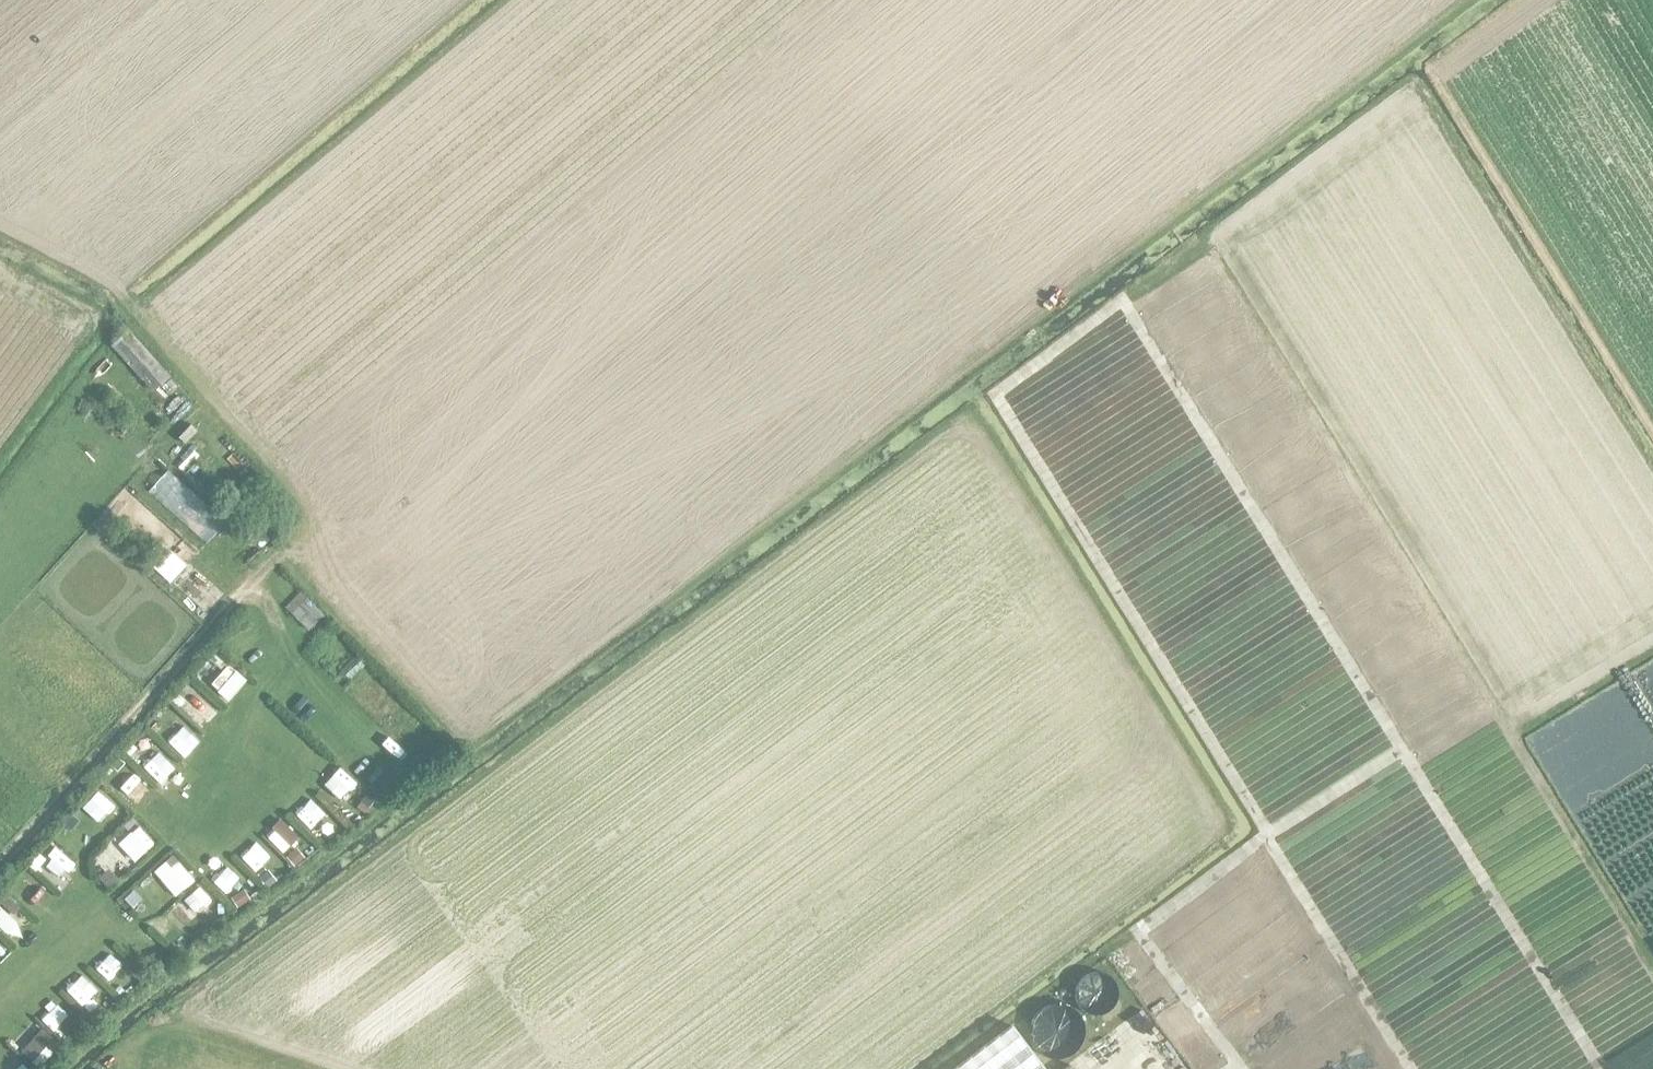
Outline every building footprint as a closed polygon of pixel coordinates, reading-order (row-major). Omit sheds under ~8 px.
[(1074,995),(1105,1011),(1119,983),(1088,967),(1074,995)] [(956,1068),(1047,1068),(1014,1026),(956,1068)]
